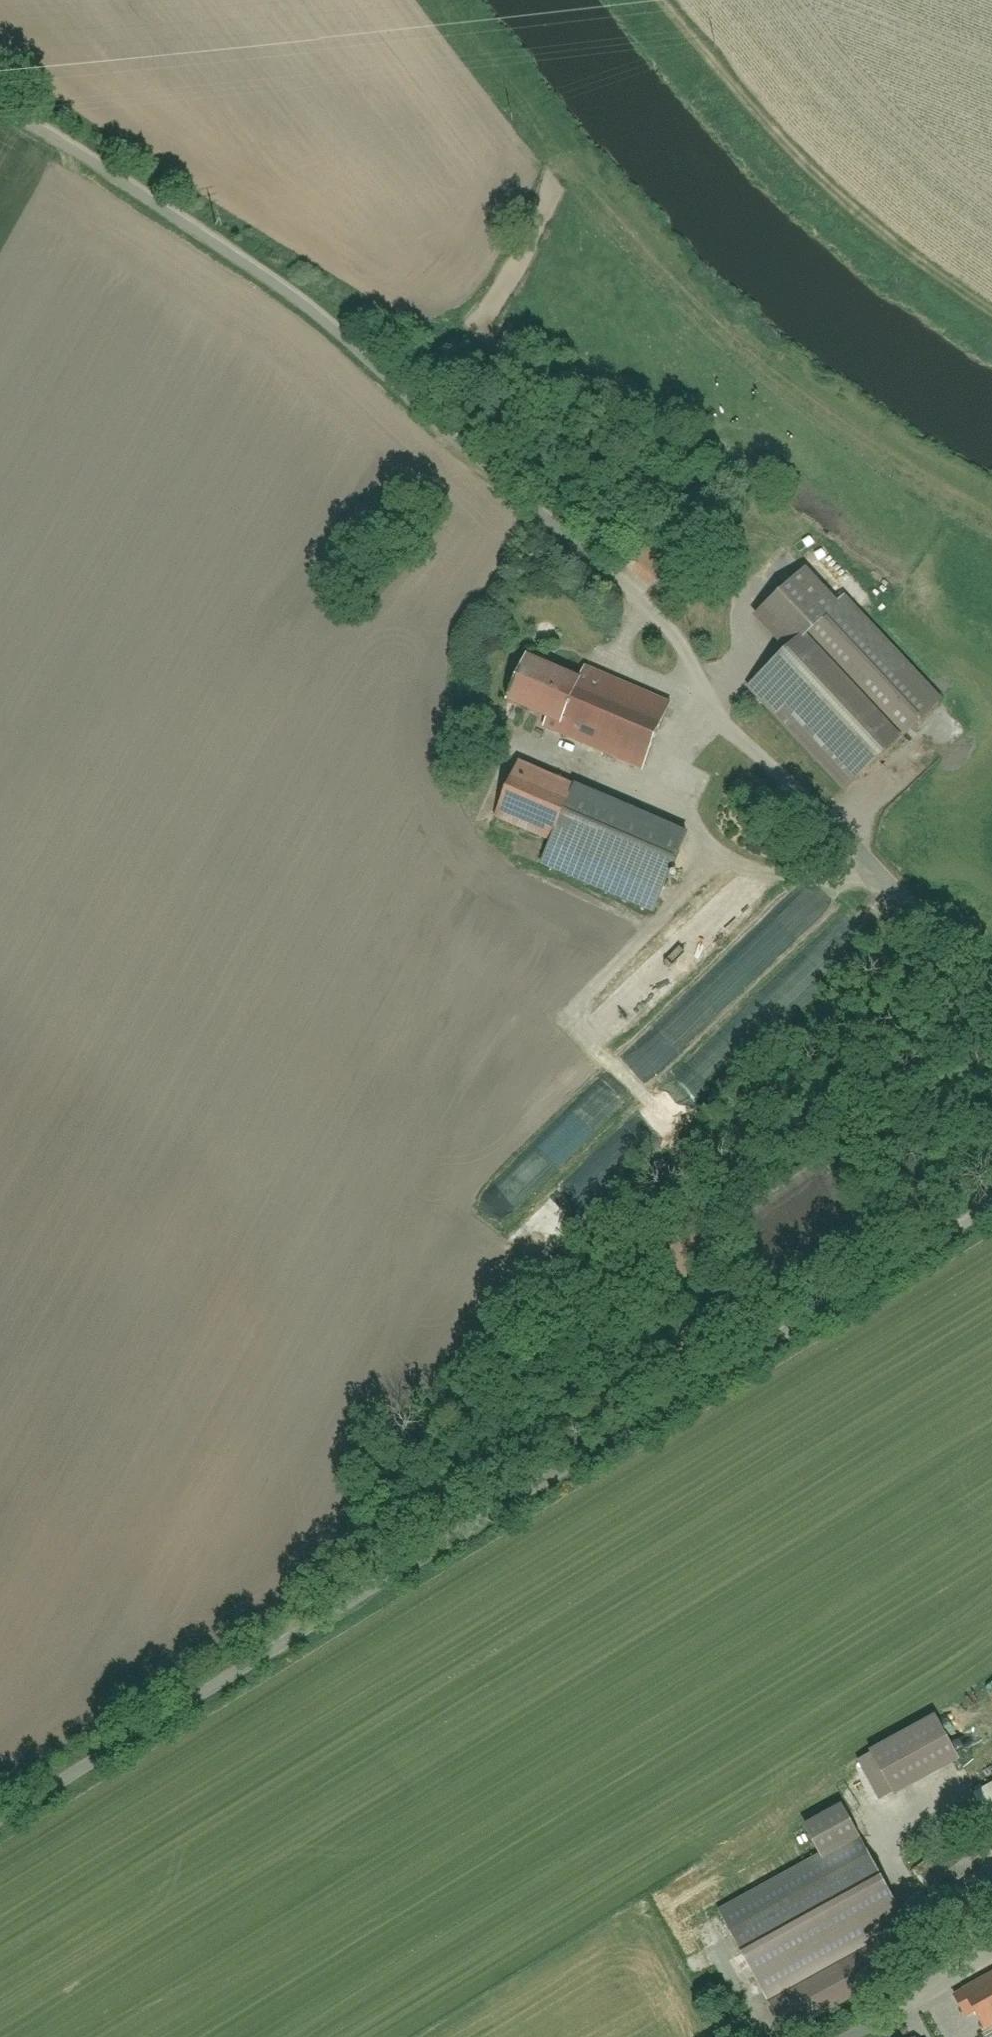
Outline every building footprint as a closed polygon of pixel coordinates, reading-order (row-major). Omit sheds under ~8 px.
[(646,551),(629,573),(657,595),(674,573),(646,551)] [(815,561),(763,611),(797,646),(751,691),(850,792),(948,696),(815,561)] [(533,657),(510,711),(643,767),(666,714),(533,657)] [(551,845),(540,871),(652,917),(687,833),(575,787),(571,798),(518,776),(499,823),(551,845)] [(991,1821),(991,1792),(980,1798),(991,1821)] [(866,1839),(721,1915),(770,2007),(914,1930),(866,1839)] [(915,2019),(925,2036),(991,2036),(991,1978),(915,2019)]
